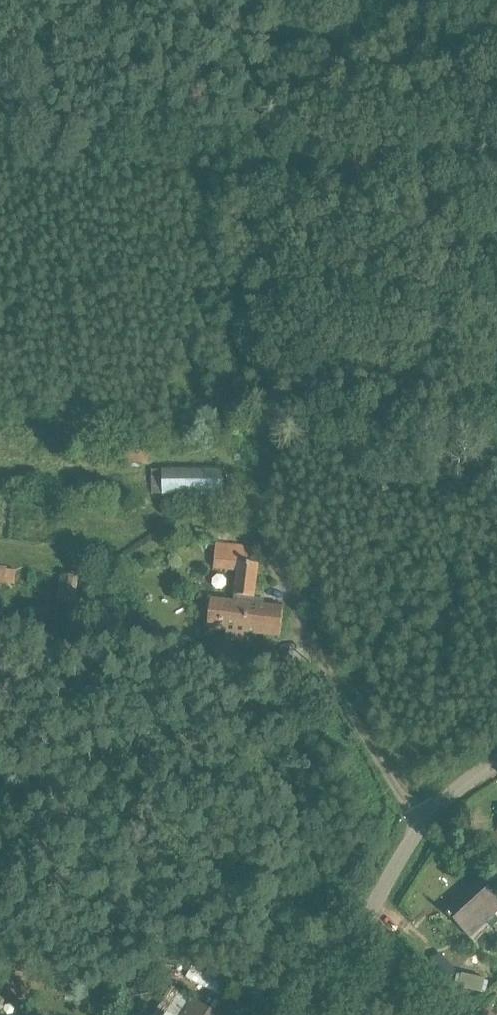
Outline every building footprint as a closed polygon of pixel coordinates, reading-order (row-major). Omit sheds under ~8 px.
[(149,443),(123,441),(121,463),(148,465),(149,443)] [(152,473),(152,495),(165,495),(165,496),(221,495),(220,471),(152,473)] [(216,545),(213,570),(236,572),(233,596),(234,597),(234,602),(211,599),(208,631),(226,633),(225,641),(244,643),(245,634),(280,639),(284,609),(261,606),(262,600),(255,599),(259,566),(247,565),(249,549),(216,545)] [(60,575),(56,602),(76,604),(79,577),(60,575)] [(470,939),(496,914),(496,899),(480,880),(445,912),(448,915),(447,916),(450,919),(451,918),(470,939)] [(458,973),(456,984),(486,991),(489,979),(458,973)] [(180,994),(166,1014),(212,1014),(180,994)]
